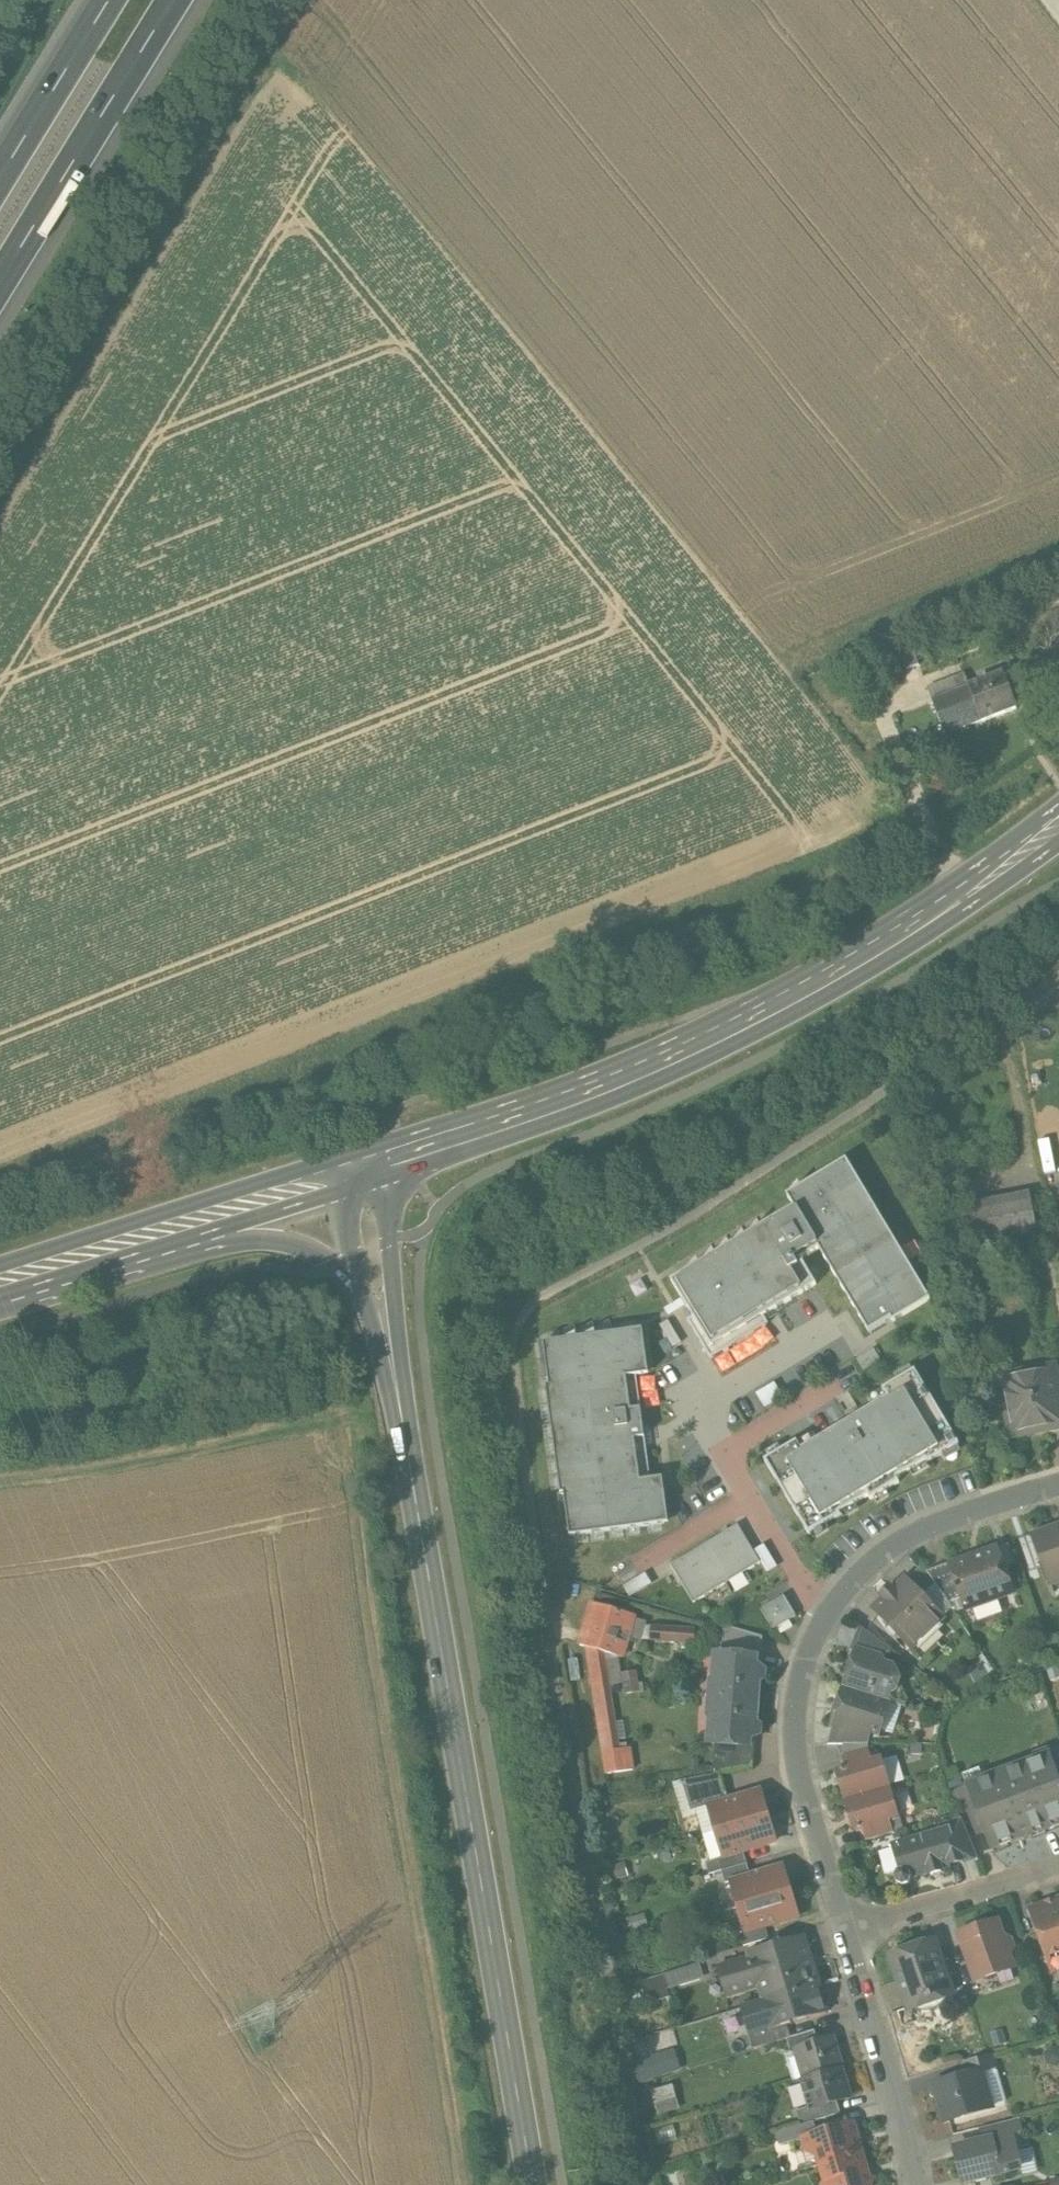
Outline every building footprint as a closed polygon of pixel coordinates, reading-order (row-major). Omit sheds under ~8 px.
[(911,643),(899,647),(907,671),(920,667),(911,643)] [(1012,673),(971,690),(983,722),(984,723),(1018,709),(1013,694),(1019,692),(1012,673)] [(983,722),(971,690),(960,694),(954,679),(928,689),(946,736),(983,722)] [(893,1322),(931,1299),(847,1159),(802,1187),(799,1182),(791,1193),(788,1195),(794,1207),(761,1226),(759,1222),(751,1233),(746,1235),(743,1231),(736,1241),(731,1244),(728,1240),(720,1251),(716,1253),(713,1249),(705,1260),(700,1263),(697,1259),(690,1269),(672,1280),(693,1317),(688,1320),(711,1358),(768,1323),(764,1316),(817,1284),(802,1260),(820,1249),(869,1332),(891,1319),(893,1322)] [(1030,1192),(965,1205),(974,1248),(1038,1235),(1030,1192)] [(564,1339),(544,1342),(550,1384),(546,1385),(561,1493),(564,1493),(570,1535),(669,1522),(663,1477),(651,1479),(637,1375),(649,1374),(643,1329),(613,1333),(612,1328),(600,1335),(596,1335),(596,1330),(583,1337),(577,1338),(577,1332),(564,1339)] [(999,1377),(1011,1437),(1058,1427),(1058,1388),(1055,1366),(999,1377)] [(801,1448),(797,1441),(765,1461),(809,1534),(841,1515),(840,1513),(868,1496),(871,1499),(900,1482),(897,1478),(926,1461),(928,1463),(960,1444),(916,1370),(883,1389),(888,1397),(801,1448)] [(738,1524),(704,1545),(727,1583),(761,1562),(738,1524)] [(1033,1535),(1051,1584),(1058,1581),(1058,1526),(1033,1535)] [(727,1583),(704,1545),(671,1564),(693,1602),(727,1583)] [(953,1565),(951,1565),(959,1587),(961,1586),(965,1598),(969,1608),(1012,1592),(997,1549),(953,1565)] [(951,1563),(928,1572),(938,1586),(949,1603),(965,1598),(961,1586),(959,1587),(951,1565),(953,1565),(951,1563)] [(907,1580),(924,1599),(938,1586),(928,1572),(923,1564),(907,1580)] [(907,1580),(906,1579),(894,1590),(891,1587),(881,1596),(884,1599),(874,1609),(890,1625),(888,1631),(895,1639),(901,1638),(912,1649),(943,1618),(924,1599),(907,1580)] [(771,1627),(794,1614),(782,1592),(759,1605),(771,1627)] [(634,1615),(592,1603),(580,1645),(587,1647),(607,1774),(633,1770),(630,1748),(619,1750),(603,1652),(622,1657),(634,1615)] [(763,1637),(724,1625),(723,1655),(757,1657),(757,1654),(762,1654),(763,1637)] [(697,1629),(652,1626),(651,1643),(696,1646),(697,1629)] [(851,1651),(856,1653),(857,1650),(883,1659),(887,1657),(892,1650),(859,1626),(851,1651)] [(883,1659),(857,1650),(856,1653),(845,1687),(890,1702),(906,1707),(909,1699),(893,1667),(887,1670),(883,1659)] [(723,1655),(716,1654),(714,1682),(719,1683),(718,1699),(758,1702),(760,1681),(764,1678),(765,1672),(759,1668),(756,1668),(757,1657),(723,1655)] [(890,1702),(845,1687),(832,1727),(874,1731),(880,1732),(890,1702)] [(758,1702),(718,1699),(717,1716),(711,1716),(709,1743),(715,1744),(750,1747),(751,1736),(754,1737),(760,1734),(760,1727),(756,1724),(758,1702)] [(874,1731),(832,1727),(828,1744),(843,1744),(869,1744),(874,1731)] [(750,1751),(750,1747),(715,1744),(712,1775),(721,1774),(727,1773),(752,1768),(754,1751),(750,1751)] [(869,1744),(843,1744),(843,1756),(841,1756),(844,1768),(872,1760),(869,1748),(869,1744)] [(1011,1772),(1034,1832),(1044,1829),(1046,1831),(1058,1826),(1058,1775),(1051,1754),(1021,1765),(1022,1768),(1011,1772)] [(844,1768),(835,1771),(844,1801),(891,1787),(882,1757),(872,1760),(844,1768)] [(990,1849),(1034,1832),(1011,1772),(968,1788),(990,1849)] [(709,1806),(729,1800),(721,1774),(712,1775),(682,1781),(691,1812),(709,1806)] [(891,1787),(844,1801),(853,1831),(863,1829),(891,1820),(900,1818),(891,1787)] [(729,1800),(709,1806),(716,1832),(768,1816),(761,1791),(729,1800)] [(768,1816),(716,1832),(724,1857),(743,1851),(776,1841),(768,1816)] [(891,1820),(863,1829),(866,1842),(894,1833),(891,1820)] [(962,1820),(945,1825),(946,1830),(939,1832),(939,1833),(949,1865),(977,1856),(962,1820)] [(939,1833),(893,1847),(900,1871),(898,1872),(895,1877),(897,1883),(903,1886),(909,1884),(912,1879),(911,1877),(930,1871),(931,1875),(942,1872),(941,1868),(949,1865),(939,1833)] [(722,1871),(747,1864),(743,1851),(724,1857),(705,1862),(709,1875),(722,1871)] [(747,1864),(722,1871),(726,1884),(731,1882),(751,1876),(747,1864)] [(751,1876),(731,1882),(739,1907),(791,1892),(783,1867),(751,1876)] [(791,1892),(739,1907),(746,1932),(765,1927),(798,1917),(791,1892)] [(1029,1911),(1051,1972),(1058,1970),(1058,1900),(1029,1911)] [(997,1922),(960,1935),(976,1981),(1014,1968),(1009,1956),(1010,1955),(1014,1948),(1011,1940),(1004,1937),(1003,1937),(997,1922)] [(765,1927),(746,1932),(741,1935),(744,1947),(770,1940),(765,1927)] [(805,1943),(770,1953),(783,1995),(818,1984),(805,1943)] [(935,1943),(891,1959),(909,2009),(932,2001),(936,2010),(940,2007),(946,2002),(949,1995),(952,1994),(935,1943)] [(770,1953),(721,1968),(730,1997),(761,1987),(765,2000),(783,1995),(770,1953)] [(665,1981),(650,1986),(655,2002),(670,1997),(668,1990),(705,1978),(701,1964),(664,1976),(665,1981)] [(783,1995),(765,2000),(768,2011),(763,2013),(768,2030),(768,2031),(788,2025),(827,2014),(818,1984),(783,1995)] [(792,2038),(788,2025),(768,2031),(768,2030),(749,2035),(753,2049),(787,2039),(792,2038)] [(791,2053),(799,2051),(799,2049),(819,2043),(815,2031),(792,2038),(787,2039),(791,2053)] [(819,2043),(799,2049),(799,2051),(807,2079),(841,2069),(832,2039),(819,2043)] [(675,2050),(642,2061),(649,2080),(682,2070),(675,2050)] [(963,2063),(966,2076),(978,2073),(978,2075),(995,2070),(991,2055),(963,2063)] [(807,2079),(802,2081),(810,2108),(811,2110),(837,2102),(850,2098),(841,2069),(807,2079)] [(966,2076),(935,2085),(946,2122),(988,2109),(978,2075),(978,2073),(966,2076)] [(675,2083),(652,2089),(659,2113),(681,2107),(675,2083)] [(811,2110),(810,2108),(798,2112),(802,2126),(841,2115),(837,2102),(811,2110)] [(984,2128),(987,2141),(1012,2135),(1012,2136),(1023,2133),(1019,2120),(984,2128)] [(854,2125),(803,2140),(805,2148),(804,2150),(818,2157),(820,2166),(863,2154),(854,2125)] [(987,2141),(955,2149),(960,2166),(968,2164),(972,2181),(1020,2169),(1012,2136),(1012,2135),(987,2141)] [(820,2166),(825,2183),(824,2184),(871,2184),(874,2180),(868,2177),(867,2173),(863,2174),(861,2166),(866,2165),(863,2154),(820,2166)]
